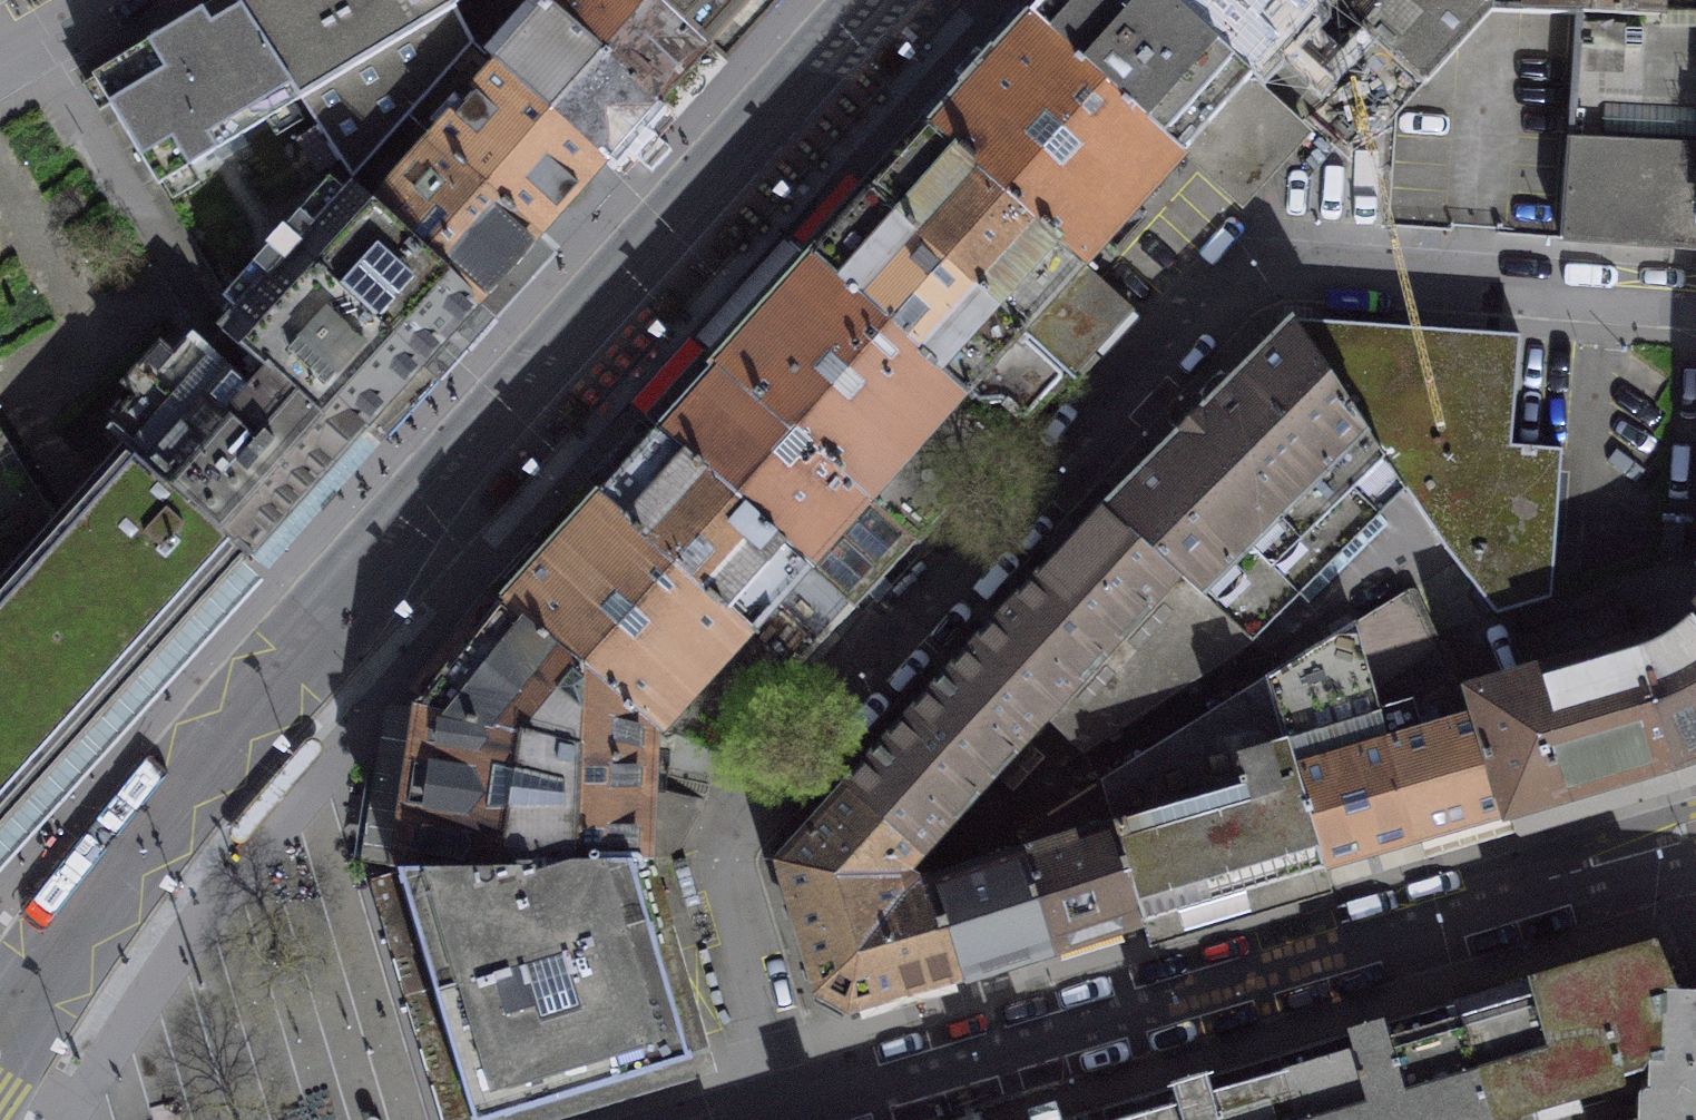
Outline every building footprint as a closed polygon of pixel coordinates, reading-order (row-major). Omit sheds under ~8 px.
[(235,0),(215,0),(93,74),(107,97),(157,181),(214,277),(209,280),(220,299),(232,320),(294,251),(357,184),(350,179),(334,155),(235,0)] [(334,155),(350,179),(405,117),(474,44),(462,28),(452,4),(456,0),(235,0),(334,155)] [(656,102),(707,44),(658,0),(541,0),(551,8),(656,102)] [(707,44),(748,0),(658,0),(707,44)] [(1175,0),(1046,0),(1028,20),(1180,156),(1255,73),(1248,67),(1175,0)] [(1248,67),(1310,0),(1175,0),(1248,67)] [(1361,23),(1424,82),(1489,6),(1492,0),(1382,0),(1361,23)] [(1489,6),(1578,10),(1695,16),(1695,0),(1492,0),(1489,6)] [(498,65),(604,159),(656,102),(551,8),(498,65)] [(1578,10),(1563,239),(1695,248),(1695,16),(1578,10)] [(1180,156),(1028,20),(933,127),(935,129),(1082,263),(1092,252),(1180,156)] [(431,140),(536,233),(594,170),(604,159),(498,65),(474,44),(405,117),(431,140)] [(1082,263),(935,129),(875,194),(1071,373),(1081,362),(1131,306),(1082,263)] [(370,207),(477,300),(536,233),(431,140),(376,200),(370,207)] [(294,251),(420,363),(477,300),(370,207),(376,200),(357,184),(294,251)] [(1071,373),(875,194),(815,260),(1011,439),(1071,373)] [(223,330),(347,442),(420,363),(294,251),(232,320),(223,330)] [(1011,439),(815,260),(813,259),(774,300),(778,304),(749,335),(747,332),(718,363),(721,365),(916,539),(1011,439)] [(1304,319),(1292,320),(1406,489),(1444,547),(1497,614),(1552,597),(1562,449),(1512,446),(1520,335),(1304,319)] [(1279,332),(1102,509),(1249,645),(1298,595),(1307,604),(1389,522),(1380,514),(1393,502),(1406,489),(1292,320),(1279,332)] [(110,423),(248,553),(344,446),(347,442),(223,330),(220,333),(206,348),(192,335),(110,423)] [(916,539),(721,365),(668,424),(660,432),(855,606),(916,539)] [(239,564),(248,553),(110,423),(102,432),(119,448),(53,517),(0,432),(0,827),(239,564)] [(855,606),(660,432),(652,441),(598,497),(795,672),(855,606)] [(795,672),(598,497),(503,604),(652,730),(666,744),(675,735),(720,754),(795,672)] [(1102,509),(1037,577),(1166,697),(1249,645),(1102,509)] [(1037,577),(972,648),(1046,716),(1084,751),(1166,697),(1037,577)] [(1408,590),(1355,622),(1384,728),(1460,703),(1408,590)] [(1671,763),(1635,644),(1622,602),(1512,634),(1527,677),(1517,679),(1552,799),(1671,763)] [(652,730),(503,604),(417,708),(651,768),(652,730)] [(1635,644),(1671,763),(1695,754),(1695,605),(1687,615),(1677,624),(1663,631),(1635,644)] [(1326,865),(1417,837),(1384,728),(1355,622),(1266,677),(1326,865)] [(972,648),(908,718),(981,786),(1046,716),(972,648)] [(1326,865),(1266,677),(1099,781),(1140,921),(1326,865)] [(1417,837),(1552,799),(1517,679),(1472,691),(1475,699),(1460,703),(1384,728),(1417,837)] [(651,768),(417,708),(394,857),(397,869),(535,868),(535,862),(630,862),(645,861),(651,768)] [(908,718),(845,786),(919,853),(981,786),(908,718)] [(1049,948),(1140,921),(1099,781),(1015,832),(1020,850),(1049,948)] [(847,1009),(961,975),(930,878),(927,864),(919,853),(845,786),(778,862),(817,992),(847,1009)] [(961,975),(1049,948),(1020,850),(930,878),(961,975)] [(397,869),(473,1119),(474,1119),(690,1057),(630,862),(535,862),(535,868),(397,869)] [(1454,1001),(1490,1119),(1500,1119),(1621,1084),(1620,1065),(1650,1056),(1664,1051),(1664,993),(1677,994),(1665,966),(1654,942),(1454,1001)] [(1664,993),(1664,1051),(1650,1056),(1651,1089),(1643,1093),(1642,1119),(1695,1119),(1695,994),(1677,994),(1664,993)] [(1278,1054),(1298,1119),(1490,1119),(1454,1001),(1439,1006),(1278,1054)] [(1100,1108),(1104,1119),(1298,1119),(1278,1054),(1100,1108)] [(1059,1119),(1104,1119),(1100,1108),(1059,1119)]
